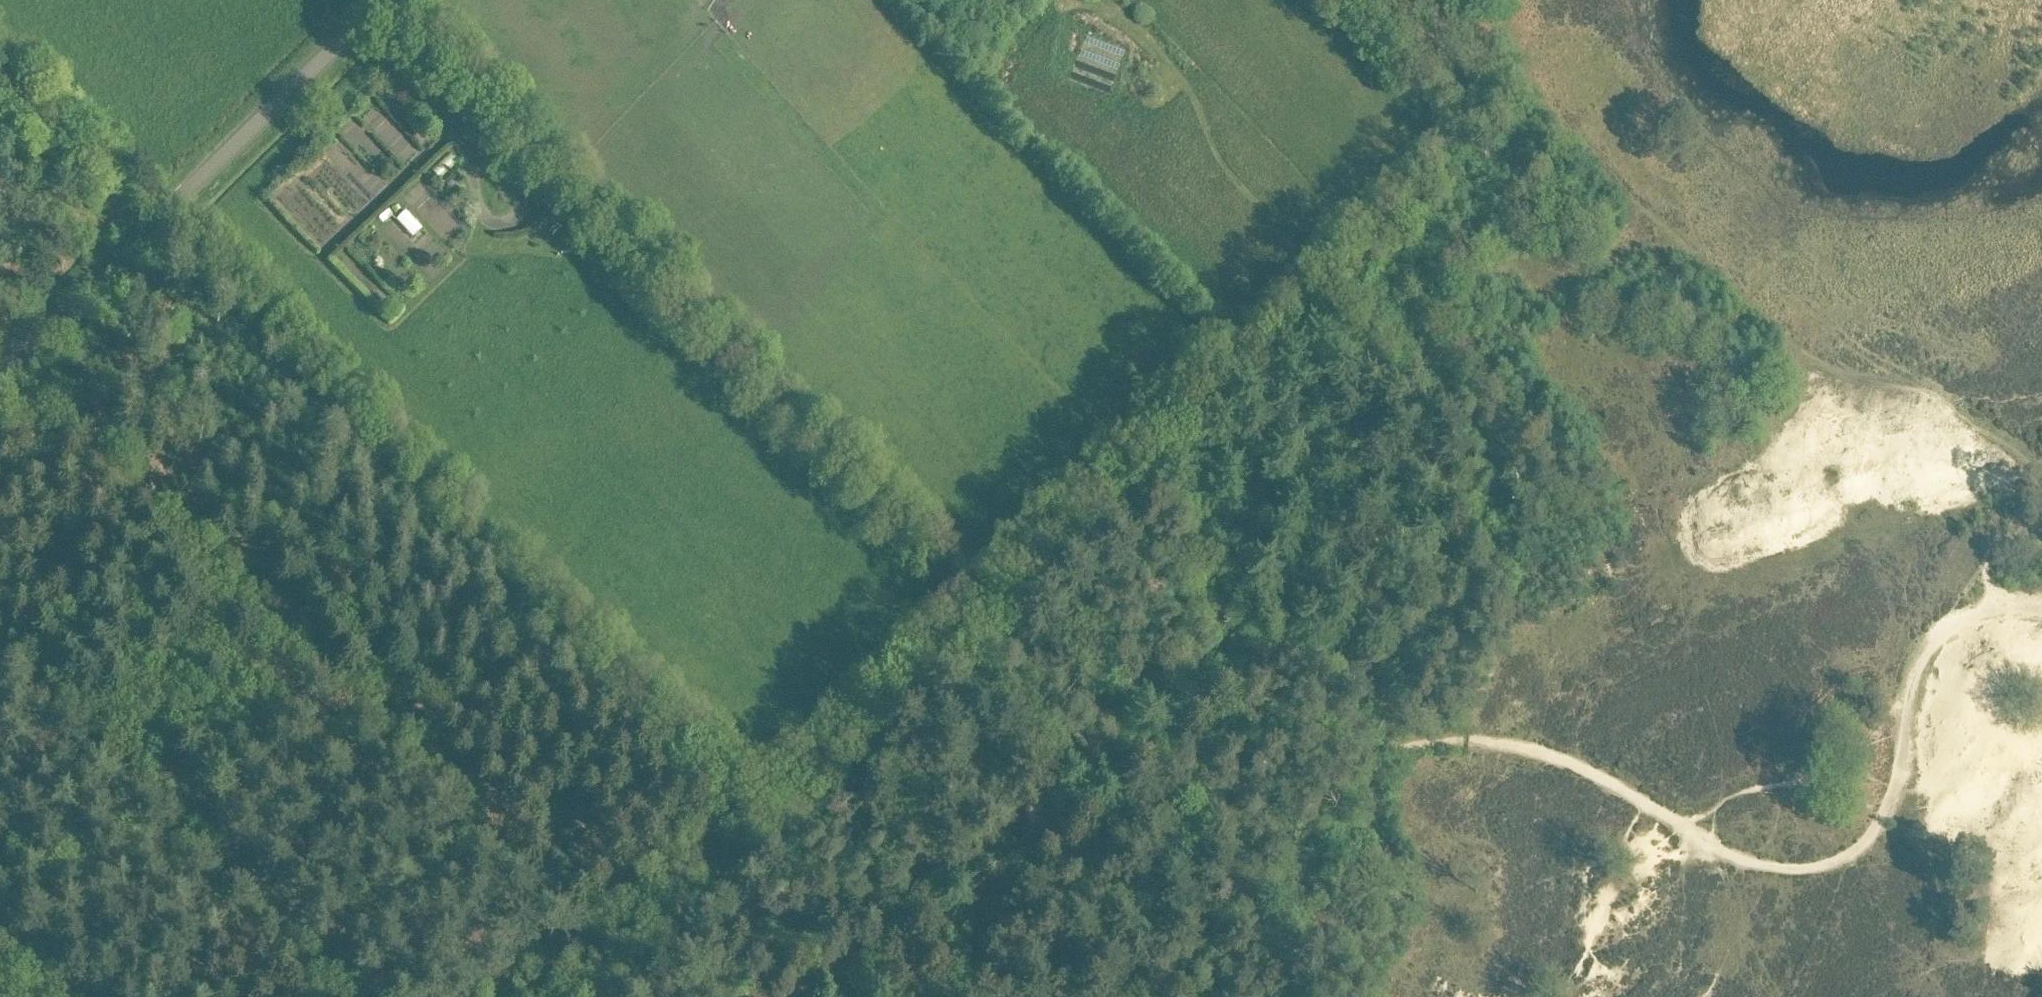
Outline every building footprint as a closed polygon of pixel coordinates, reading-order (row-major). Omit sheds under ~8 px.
[(1072,79),(1112,93),(1123,61),(1110,57),(1114,47),(1086,38),(1072,79)] [(479,137),(470,146),(485,162),(494,152),(479,137)] [(406,210),(396,220),(413,236),(422,226),(406,210)]
